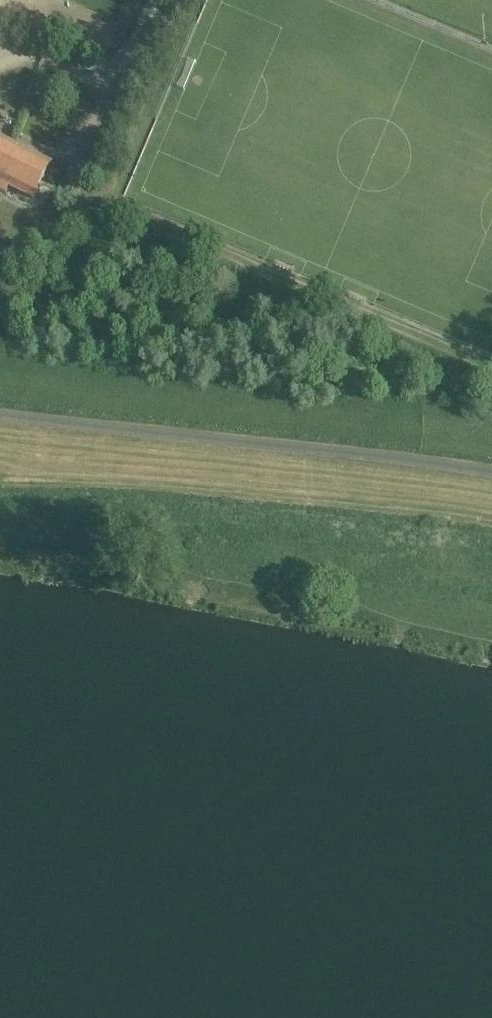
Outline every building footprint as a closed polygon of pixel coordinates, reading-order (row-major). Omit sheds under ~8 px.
[(12,146),(0,140),(0,170),(12,146)] [(12,146),(0,170),(0,193),(6,196),(9,189),(34,202),(52,167),(44,162),(12,146)]
